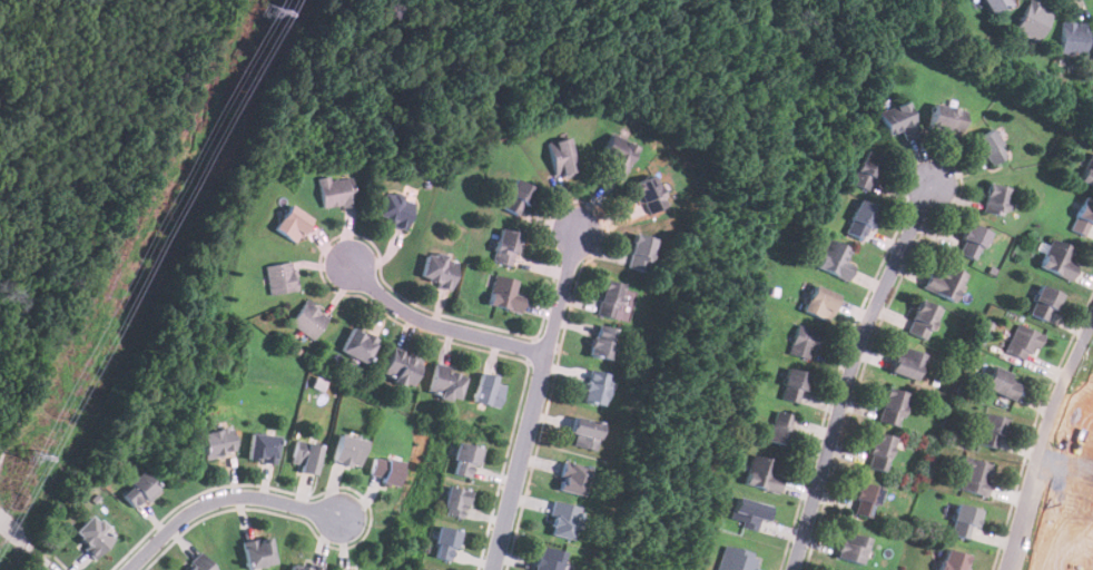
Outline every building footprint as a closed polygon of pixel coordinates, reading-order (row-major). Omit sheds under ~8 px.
[(1007,0),(982,0),(992,14),(1010,3),(1007,0)] [(1052,12),(1028,1),(1014,31),(1037,43),(1052,12)] [(1086,55),(1086,23),(1061,23),(1061,55),(1086,55)] [(878,114),(888,136),(900,130),(905,140),(920,134),(906,101),(878,114)] [(930,131),(964,130),(963,107),(930,108),(930,131)] [(1007,155),(992,128),(968,142),(978,158),(984,154),(991,165),(1007,155)] [(636,151),(609,137),(599,157),(610,163),(605,170),(622,178),(636,151)] [(544,145),(557,179),(578,173),(565,138),(544,145)] [(850,183),(866,190),(883,159),(866,150),(850,183)] [(1091,154),(1079,181),(1092,187),(1092,155),(1091,154)] [(646,216),(667,206),(652,175),(632,185),(646,216)] [(318,179),(322,209),(355,206),(352,176),(318,179)] [(535,193),(516,179),(500,205),(519,217),(535,193)] [(981,212),(1003,216),(1010,189),(988,184),(981,212)] [(414,199),(383,190),(375,219),(406,227),(414,199)] [(1084,197),(1071,227),(1081,232),(1084,226),(1092,230),(1092,202),(1084,197)] [(844,232),(864,240),(878,208),(859,199),(844,232)] [(272,228),(294,244),(311,219),(288,204),(272,228)] [(989,233),(969,223),(956,252),(976,261),(989,233)] [(511,267),(521,234),(500,228),(491,261),(511,267)] [(628,268),(648,272),(654,238),(633,235),(628,268)] [(845,259),(849,250),(829,239),(815,265),(845,283),(855,265),(845,259)] [(1067,262),(1073,248),(1050,239),(1038,268),(1071,281),(1076,265),(1067,262)] [(420,283),(451,288),(456,258),(425,253),(420,283)] [(267,295),(296,289),(292,262),(263,266),(267,295)] [(922,288),(955,302),(966,275),(945,266),(937,283),(926,278),(922,288)] [(523,299),(513,297),(518,282),(494,275),(485,304),(520,314),(523,299)] [(595,314),(614,318),(622,285),(604,281),(595,314)] [(828,322),(839,295),(813,285),(802,312),(828,322)] [(1061,295),(1040,285),(1027,314),(1048,323),(1061,295)] [(313,340),(328,316),(304,301),(289,324),(313,340)] [(906,332),(926,340),(939,308),(918,301),(906,332)] [(1018,320),(1004,350),(1024,358),(1027,351),(1034,354),(1043,332),(1018,320)] [(811,362),(824,334),(798,324),(787,351),(811,362)] [(610,361),(617,330),(595,325),(589,356),(610,361)] [(364,364),(377,340),(352,326),(339,351),(364,364)] [(915,381),(924,355),(897,345),(887,371),(915,381)] [(381,374),(410,387),(422,361),(393,347),(381,374)] [(457,402),(466,374),(435,364),(426,392),(457,402)] [(809,375),(788,367),(778,397),(798,405),(809,375)] [(1013,401),(1022,381),(991,367),(983,386),(1013,401)] [(610,374),(589,370),(582,402),(604,406),(610,374)] [(505,381),(480,375),(474,402),(500,407),(505,381)] [(875,420),(897,426),(907,394),(886,387),(875,420)] [(765,440),(788,448),(798,419),(775,411),(765,440)] [(996,450),(1006,420),(985,413),(975,442),(996,450)] [(601,424),(575,417),(569,444),(595,451),(601,424)] [(200,433),(205,458),(235,453),(230,429),(200,433)] [(247,461),(276,463),(278,435),(250,433),(247,461)] [(894,439),(875,433),(866,466),(885,472),(894,439)] [(365,441),(338,434),(332,462),(360,468),(365,441)] [(301,464),(299,472),(316,475),(322,445),(295,441),(291,462),(301,464)] [(452,473),(476,478),(483,449),(459,443),(452,473)] [(772,473),(776,461),(751,454),(744,485),(777,493),(781,475),(772,473)] [(368,481),(398,485),(403,461),(373,456),(368,481)] [(993,464),(965,458),(957,490),(985,497),(993,464)] [(590,468),(564,461),(557,491),(582,497),(590,468)] [(119,494),(132,508),(142,499),(146,503),(159,491),(141,472),(119,494)] [(880,489),(858,482),(850,513),(873,519),(880,489)] [(464,519),(471,492),(449,487),(442,513),(464,519)] [(730,522),(761,530),(768,505),(736,498),(730,522)] [(574,541),(583,505),(555,499),(546,533),(574,541)] [(971,527),(977,529),(983,511),(957,504),(948,534),(966,540),(971,527)] [(72,534),(96,558),(115,538),(91,514),(72,534)] [(431,557),(451,562),(460,532),(439,525),(431,557)] [(835,557),(860,566),(869,539),(843,531),(835,557)] [(242,543),(248,569),(275,562),(268,535),(242,543)] [(564,552),(538,546),(531,569),(561,569),(564,552)] [(759,556),(723,546),(716,569),(755,569),(759,556)] [(968,557),(945,550),(939,569),(964,569),(968,557)] [(203,553),(179,569),(214,569),(203,553)] [(324,569),(291,561),(289,569),(324,569)]
